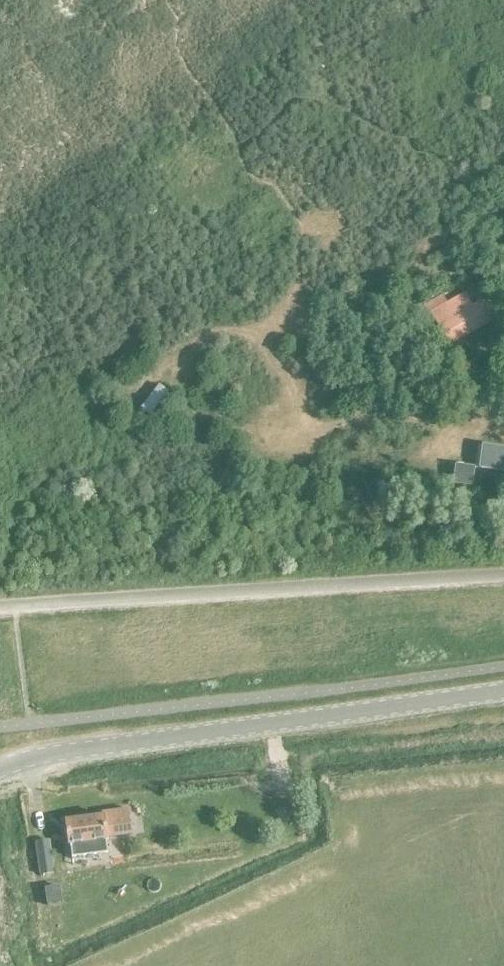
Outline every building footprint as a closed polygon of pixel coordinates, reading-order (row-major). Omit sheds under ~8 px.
[(453,299),(431,311),(449,345),(492,322),(481,301),(472,306),(460,312),(453,299)] [(484,445),(482,470),(503,471),(503,447),(484,445)] [(126,808),(63,817),(66,845),(68,845),(70,859),(106,854),(104,840),(107,839),(106,837),(130,834),(126,808)] [(48,841),(34,843),(39,875),(52,873),(48,841)]
